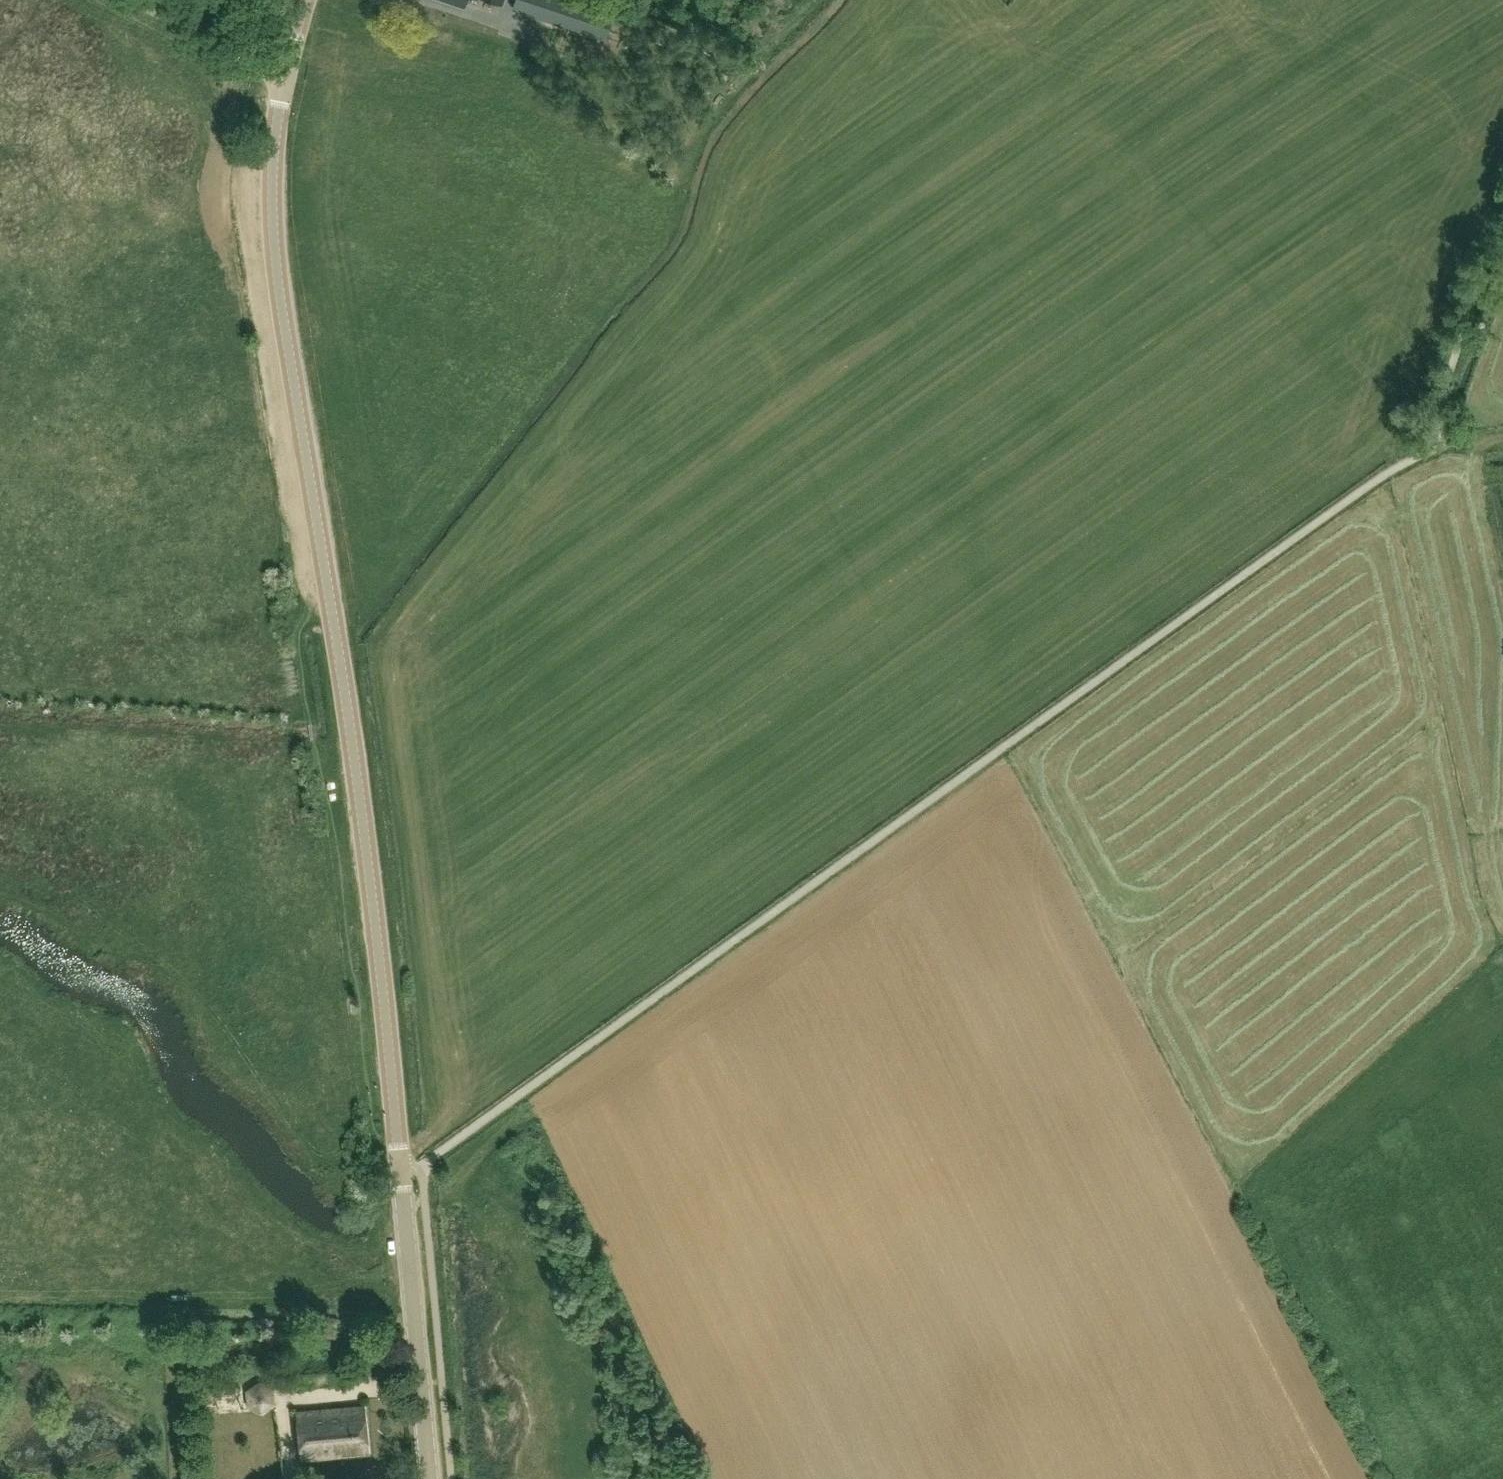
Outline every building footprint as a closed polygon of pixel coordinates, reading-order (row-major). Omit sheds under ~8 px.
[(571,0),(516,0),(513,8),(605,39),(613,14),(571,0)] [(265,1383),(239,1389),(243,1409),(270,1403),(265,1383)] [(233,1408),(233,1389),(195,1388),(195,1408),(233,1408)] [(364,1406),(296,1411),(300,1459),(368,1454),(364,1406)]
